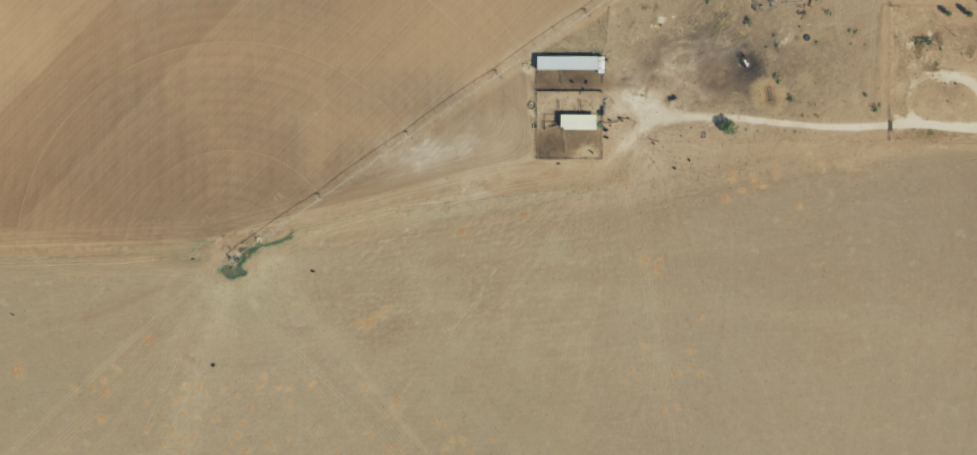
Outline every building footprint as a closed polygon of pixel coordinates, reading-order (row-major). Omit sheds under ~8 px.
[(531,57),(531,71),(598,71),(598,57),(531,57)] [(591,130),(591,115),(555,115),(554,130),(591,130)]
